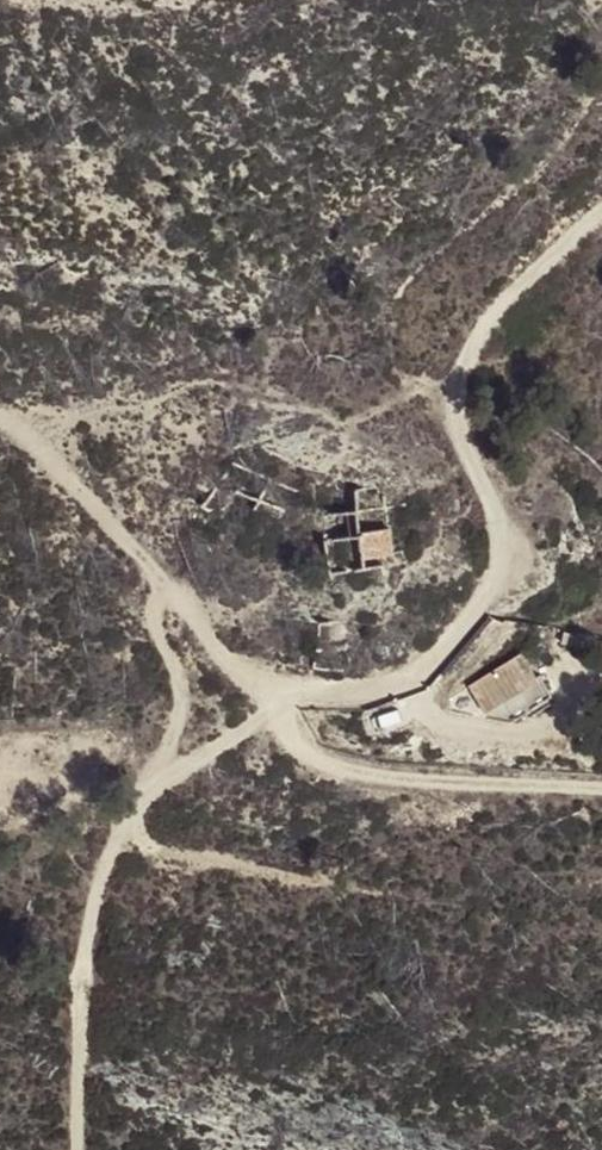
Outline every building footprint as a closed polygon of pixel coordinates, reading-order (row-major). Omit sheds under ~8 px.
[(330,510),(338,568),(375,563),(368,505),(330,510)] [(402,523),(372,525),(374,553),(404,551),(402,523)] [(536,677),(522,655),(469,687),(483,709),(536,677)] [(552,696),(539,675),(536,677),(483,709),(489,719),(511,721),(552,696)]
